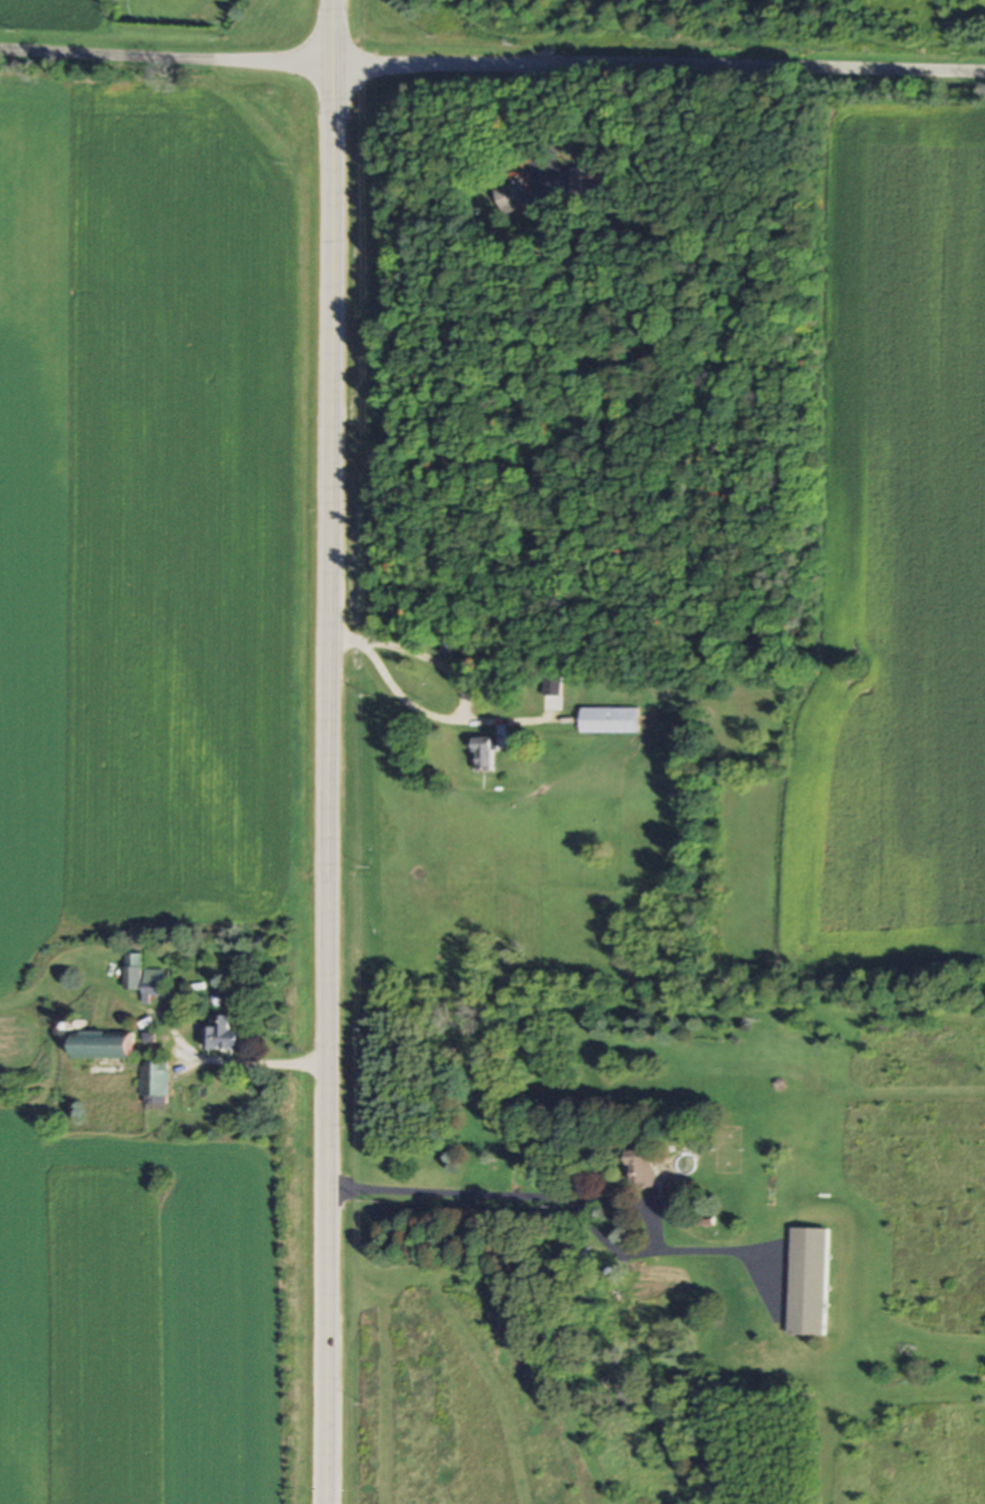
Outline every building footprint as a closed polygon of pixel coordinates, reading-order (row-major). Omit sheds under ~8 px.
[(572,194),(608,194),(608,169),(572,169),(572,194)] [(506,215),(534,203),(524,179),(496,191),(506,215)] [(638,734),(638,708),(581,709),(581,734),(638,734)] [(494,738),(475,738),(475,772),(494,772),(494,738)] [(141,954),(124,954),(124,991),(141,991),(141,954)] [(164,970),(143,970),(143,996),(164,996),(164,970)] [(242,1032),(234,1032),(234,1017),(218,1017),(218,1028),(206,1028),(206,1051),(242,1051),(242,1032)] [(132,1059),(132,1035),(75,1035),(75,1059),(132,1059)] [(166,1104),(166,1063),(141,1063),(141,1104),(166,1104)] [(656,1152),(633,1152),(633,1189),(656,1188),(656,1152)] [(828,1230),(792,1230),(791,1337),(827,1338),(828,1230)]
